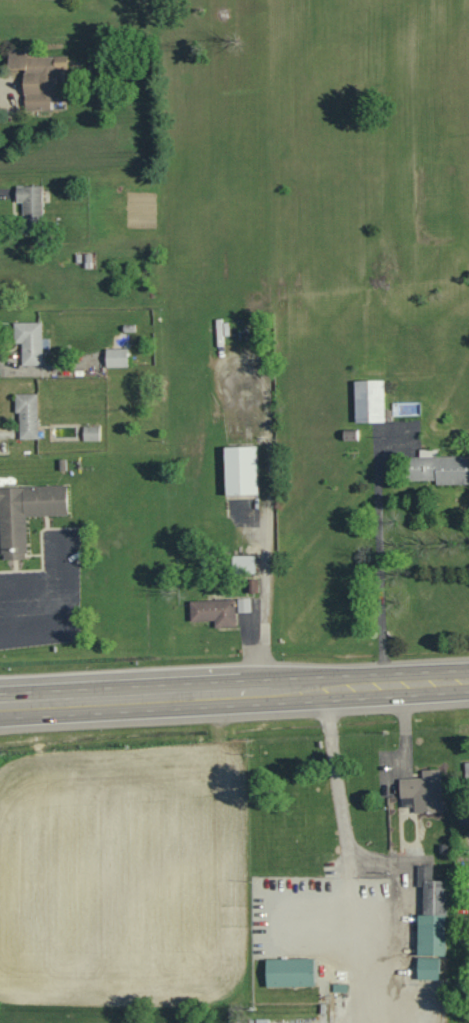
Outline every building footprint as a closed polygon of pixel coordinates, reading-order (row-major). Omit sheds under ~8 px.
[(25,67),(25,110),(52,110),(52,94),(58,94),(58,69),(69,68),(69,55),(36,56),(36,51),(7,51),(7,68),(25,67)] [(43,185),(17,186),(17,202),(23,202),(24,233),(44,233),(43,185)] [(43,323),(16,323),(16,343),(23,343),(23,366),(44,365),(43,349),(50,348),(50,339),(43,339),(43,323)] [(129,348),(108,349),(108,367),(129,367),(129,348)] [(387,421),(386,380),(356,380),(357,422),(387,421)] [(40,439),(39,393),(17,394),(17,413),(21,413),(21,439),(40,439)] [(101,427),(85,426),(85,441),(101,441),(101,427)] [(228,496),(259,495),(258,445),(227,446),(228,496)] [(439,450),(421,450),(421,457),(413,457),(414,480),(437,480),(437,485),(468,484),(468,456),(439,457),(439,450)] [(59,459),(59,471),(67,470),(66,459),(59,459)] [(1,554),(3,554),(23,553),(26,553),(24,517),(67,514),(66,485),(0,488),(0,537),(1,554)] [(256,556),(235,556),(235,574),(257,573),(256,556)] [(236,600),(191,601),(192,621),(216,621),(216,627),(237,627),(236,600)] [(443,770),(424,771),(424,778),(401,780),(402,798),(415,797),(416,813),(445,812),(443,770)] [(449,881),(434,880),(435,866),(420,865),(420,887),(426,887),(426,916),(421,915),(420,955),(447,956),(449,881)] [(441,980),(441,958),(420,958),(419,979),(441,980)] [(316,959),(268,960),(268,988),(316,987),(316,959)]
